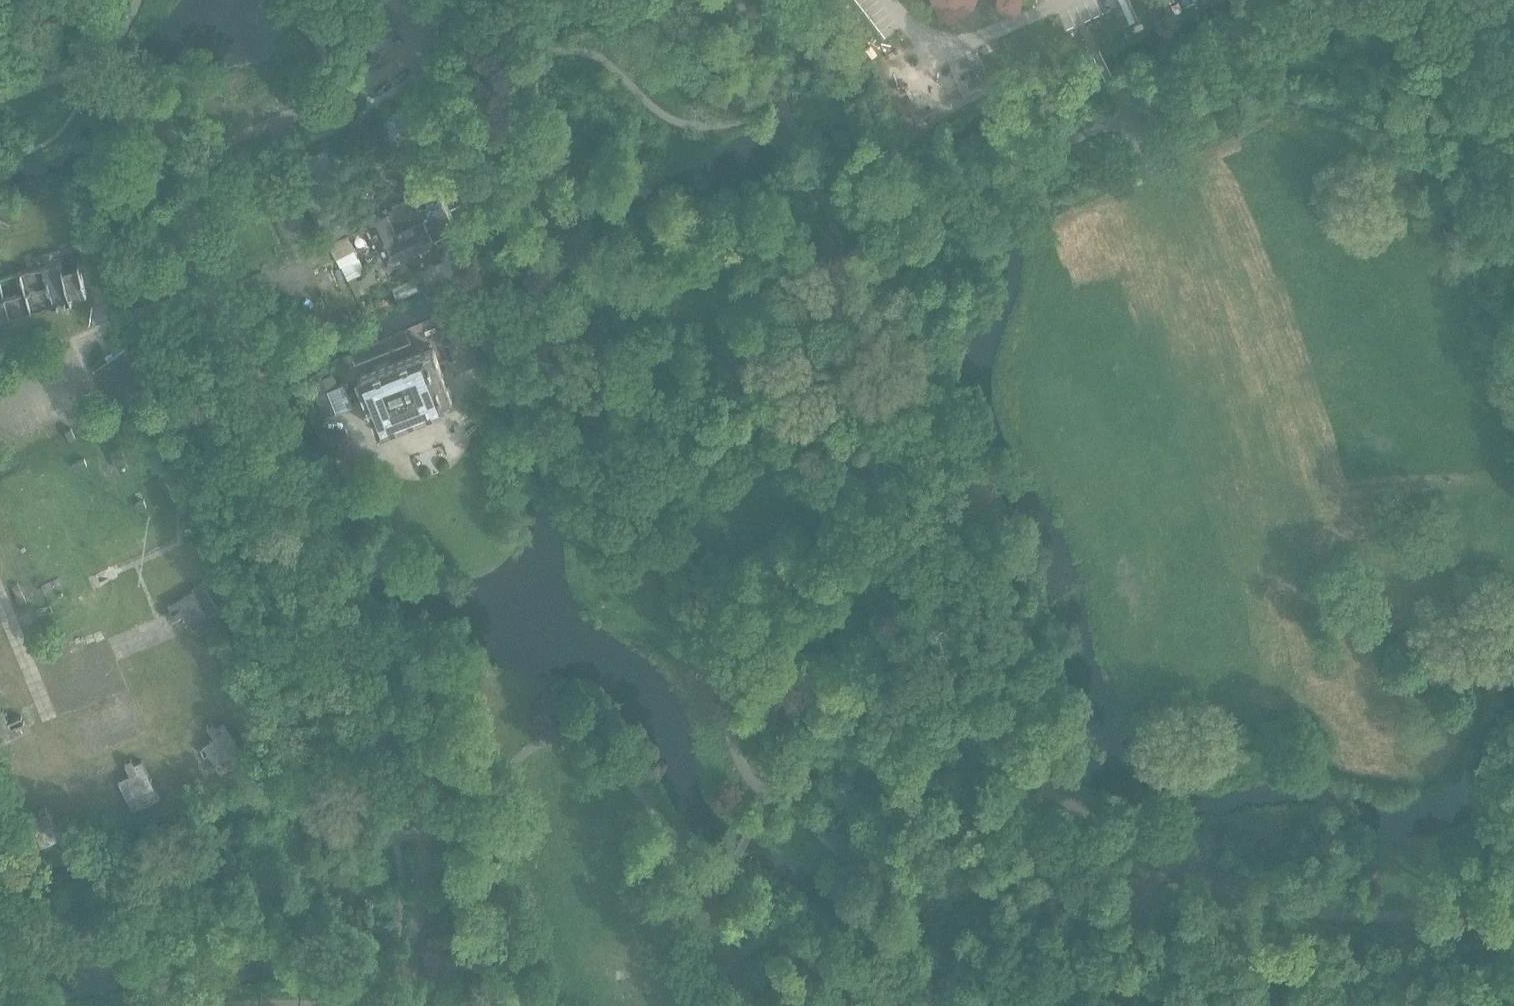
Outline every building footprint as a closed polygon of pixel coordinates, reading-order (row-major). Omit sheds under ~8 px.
[(320,248),(324,246),(364,225),(325,149),(291,166),(290,170),(300,189),(279,201),(292,226),(306,218),(302,209),(309,206),(322,230),(313,235),(320,248)] [(388,212),(406,252),(434,239),(425,220),(447,210),(442,199),(400,218),(396,208),(388,212)] [(406,252),(388,212),(368,222),(386,261),(406,252)] [(356,275),(366,270),(359,255),(358,256),(354,248),(336,258),(338,263),(340,262),(348,278),(356,275)] [(62,302),(78,298),(79,298),(89,296),(78,256),(62,259),(0,277),(0,285),(4,297),(0,298),(0,321),(62,302)] [(460,355),(456,346),(454,340),(443,344),(449,359),(456,357),(460,355)] [(379,431),(419,415),(446,405),(445,403),(453,399),(433,348),(358,377),(379,431)] [(353,405),(348,393),(344,382),(328,389),(336,411),(353,405)] [(71,428),(65,431),(70,444),(76,440),(71,428)] [(120,447),(111,451),(120,471),(129,467),(120,447)] [(146,458),(153,474),(165,468),(157,453),(146,458)] [(84,458),(72,464),(75,470),(87,465),(84,458)] [(144,500),(135,503),(138,510),(147,506),(144,500)] [(26,603),(23,596),(17,598),(16,599),(19,606),(26,603)]
